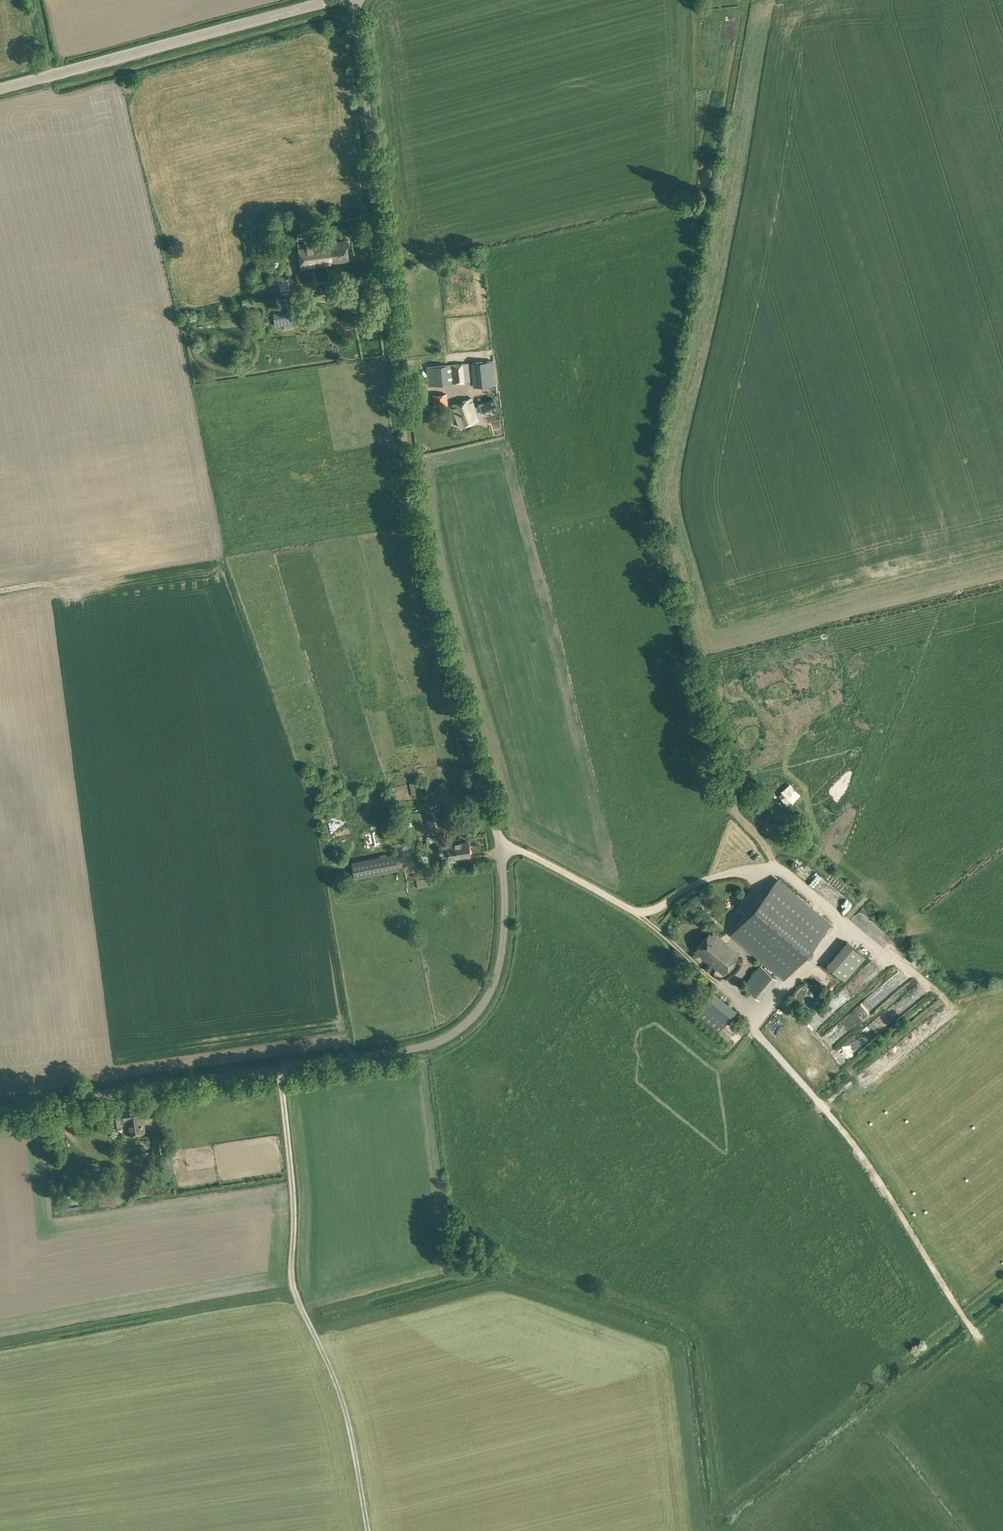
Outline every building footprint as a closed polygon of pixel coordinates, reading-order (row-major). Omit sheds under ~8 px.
[(299,244),(302,269),(333,264),(333,261),(349,259),(346,240),(329,242),(329,239),(299,244)] [(279,279),(282,301),(295,300),(292,277),(279,279)] [(270,309),(276,333),(307,326),(302,302),(270,309)] [(356,321),(365,318),(363,311),(354,314),(356,321)] [(496,384),(493,360),(471,362),(474,387),(493,385),(494,394),(498,393),(497,384),(496,384)] [(470,382),(469,364),(427,367),(428,386),(470,382)] [(435,396),(435,409),(448,408),(447,394),(435,396)] [(452,406),(459,428),(478,420),(472,398),(452,406)] [(493,419),(496,425),(504,422),(501,416),(493,419)] [(426,811),(430,831),(445,828),(442,808),(426,811)] [(376,832),(368,833),(370,850),(373,849),(372,844),(378,843),(376,832)] [(440,846),(441,855),(449,854),(450,859),(471,856),(469,841),(448,845),(440,846)] [(395,854),(352,862),(355,878),(398,869),(395,854)] [(776,970),(785,977),(829,924),(777,880),(732,933),(765,960),(776,970)] [(839,908),(844,903),(838,896),(833,901),(839,908)] [(696,951),(709,962),(726,942),(712,930),(696,951)] [(849,978),(870,956),(854,941),(833,963),(849,978)] [(726,942),(709,962),(723,973),(740,953),(726,942)] [(776,970),(765,960),(744,986),(756,995),(776,970)] [(818,986),(814,984),(811,984),(807,985),(803,987),(801,989),(798,992),(798,995),(797,998),(798,1001),(799,1005),(801,1007),(802,1009),(804,1011),(808,1012),(811,1012),(814,1012),(817,1011),(819,1009),(822,1007),(824,1004),(825,1001),(825,999),(825,995),(824,992),(822,989),(818,986)] [(905,1018),(930,996),(921,987),(896,1009),(905,1018)] [(722,1030),(736,1013),(711,993),(698,1011),(722,1030)] [(828,1008),(839,1017),(848,1007),(837,997),(828,1008)] [(852,1060),(880,1037),(874,1029),(879,1025),(872,1015),(877,1011),(869,1001),(830,1034),(852,1060)] [(828,1008),(814,1019),(824,1031),(838,1020),(828,1008)] [(123,1110),(124,1119),(126,1119),(128,1135),(146,1132),(143,1116),(147,1116),(146,1107),(123,1110)] [(113,1115),(114,1126),(123,1125),(122,1114),(113,1115)] [(157,1136),(158,1152),(165,1151),(163,1135),(157,1136)]
